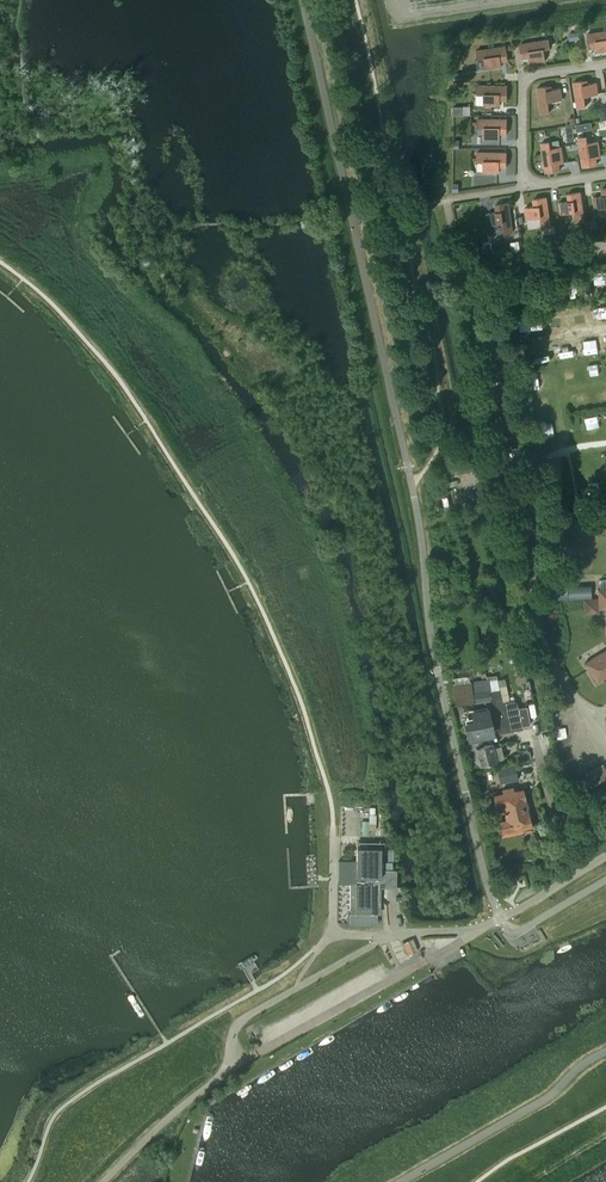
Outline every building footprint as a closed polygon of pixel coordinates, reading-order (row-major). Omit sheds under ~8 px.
[(587,33),(589,48),(596,47),(597,51),(605,50),(605,30),(587,33)] [(578,31),(569,33),(570,40),(579,39),(578,31)] [(549,39),(520,43),(522,58),(529,57),(530,62),(545,59),(544,48),(550,47),(549,39)] [(506,45),(477,50),(479,64),(486,63),(487,68),(502,66),(501,55),(507,54),(506,45)] [(583,80),(574,82),(577,108),(586,106),(584,95),(598,93),(597,82),(584,84),(583,80)] [(507,85),(478,85),(478,93),(484,93),(484,104),(500,105),(500,99),(507,100),(507,85)] [(547,86),(537,87),(541,113),(550,112),(548,101),(562,99),(561,88),(548,90),(547,86)] [(462,105),(453,105),(453,115),(462,115),(462,105)] [(507,119),(477,118),(477,127),(484,127),(484,138),(500,138),(500,133),(507,133),(507,119)] [(587,136),(578,137),(583,166),(597,164),(596,157),(601,156),(598,140),(588,142),(587,136)] [(550,141),(541,143),(546,172),(560,169),(559,162),(564,162),(561,146),(551,148),(550,141)] [(477,152),(477,160),(484,160),(483,171),(499,171),(499,166),(506,166),(507,152),(477,152)] [(602,188),(603,195),(593,197),(595,208),(605,206),(605,188),(602,188)] [(585,221),(581,192),(568,194),(569,201),(559,202),(561,213),(565,212),(567,223),(585,221)] [(546,197),(533,199),(534,206),(525,207),(526,217),(541,215),(542,227),(551,226),(546,197)] [(497,211),(487,213),(489,224),(503,222),(505,233),(513,231),(509,202),(496,204),(497,211)] [(557,232),(554,232),(556,242),(566,240),(564,231),(557,232)] [(552,233),(544,234),(545,244),(553,243),(553,242),(552,233)] [(519,239),(512,240),(513,250),(521,249),(519,239)] [(599,579),(600,589),(598,589),(598,599),(584,599),(585,613),(599,613),(599,608),(605,607),(605,579),(599,579)] [(548,580),(549,598),(549,599),(591,597),(591,586),(567,586),(566,580),(565,580),(548,580)] [(585,662),(596,682),(605,676),(605,649),(585,662)] [(497,678),(487,680),(488,691),(491,691),(498,690),(500,689),(497,678)] [(454,685),(453,685),(456,705),(458,705),(474,702),(488,700),(487,691),(488,691),(487,680),(470,682),(454,685)] [(498,690),(491,691),(500,733),(522,728),(516,702),(512,700),(501,703),(498,690)] [(474,718),(465,720),(470,740),(494,735),(488,707),(472,710),(474,718)] [(472,767),(475,767),(498,762),(497,758),(502,757),(500,746),(495,747),(494,743),(484,745),(483,742),(467,746),(472,767)] [(514,762),(515,762),(531,758),(529,748),(515,751),(516,755),(513,756),(514,762)] [(590,787),(605,777),(605,771),(602,764),(583,776),(570,783),(577,794),(590,787)] [(501,768),(504,782),(515,780),(514,775),(519,774),(518,769),(517,765),(512,766),(511,766),(503,768),(501,768)] [(531,826),(522,788),(513,791),(512,787),(502,789),(503,793),(493,795),(496,806),(503,805),(506,820),(499,821),(503,836),(523,831),(522,828),(531,826)] [(356,861),(350,861),(350,864),(350,881),(350,882),(350,913),(376,913),(376,901),(379,901),(379,887),(396,887),(397,868),(381,868),(381,845),(356,845),(356,861)] [(217,1114),(437,983),(432,974),(208,1106),(187,1181),(197,1181),(217,1114)]
